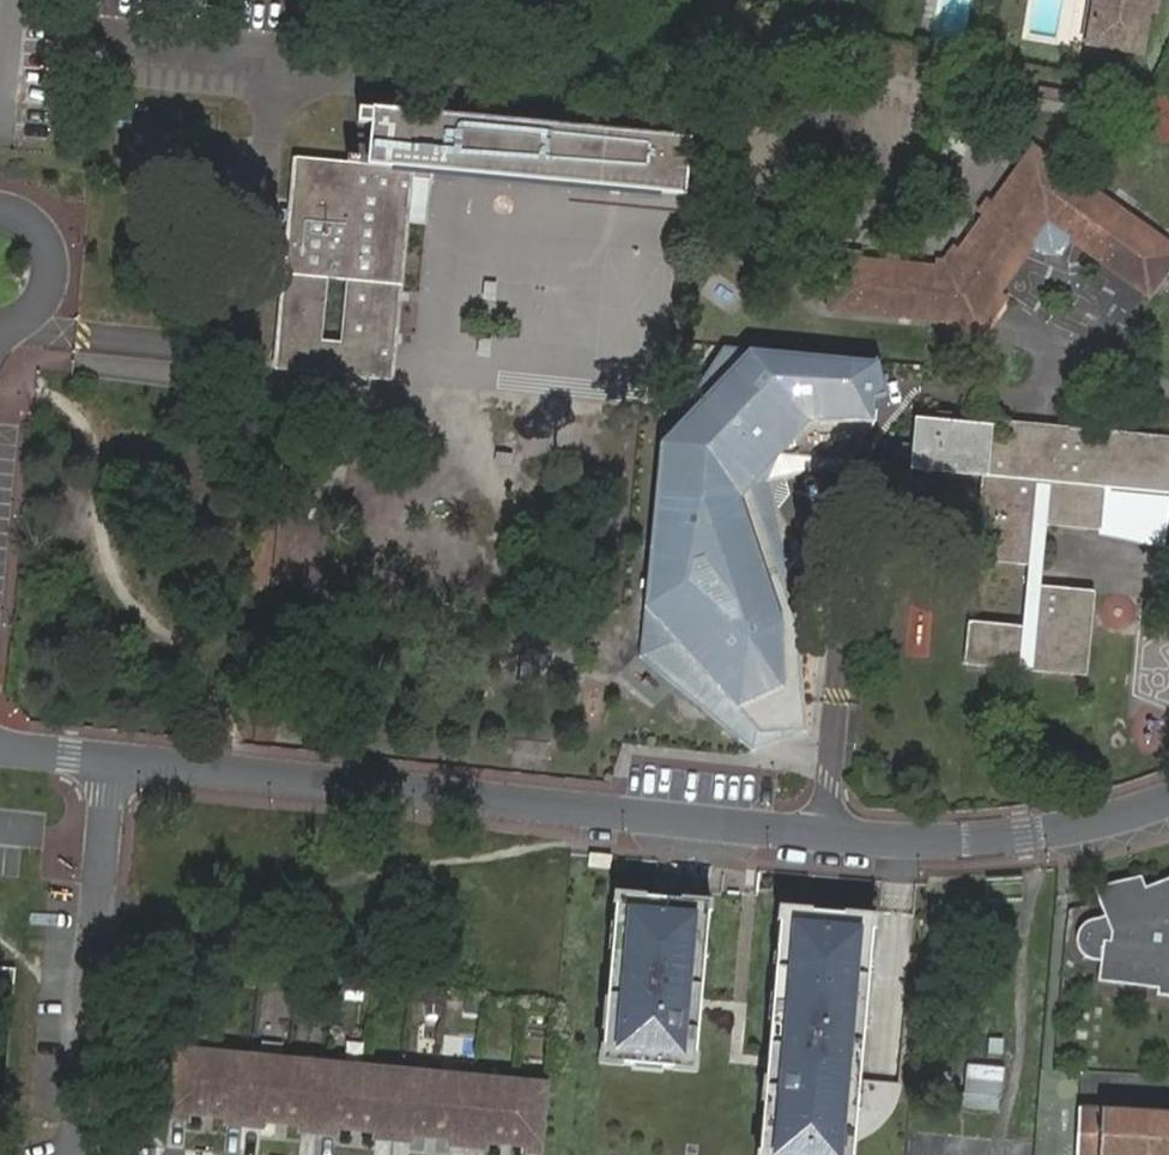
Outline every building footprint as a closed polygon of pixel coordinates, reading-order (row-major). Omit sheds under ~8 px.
[(1078,41),(1085,42),(1093,0),(1085,0),(1078,41)] [(1085,42),(1133,51),(1142,11),(1136,4),(1137,0),(1093,0),(1085,42)] [(1136,4),(1142,11),(1149,12),(1151,0),(1137,0),(1136,4)] [(290,152),(272,337),(303,340),(300,371),(388,380),(407,167),(680,196),(685,137),(368,106),(363,159),(290,152)] [(959,250),(946,268),(933,267),(930,267),(898,263),(897,263),(884,261),(862,259),(861,259),(838,256),(833,256),(828,307),(949,319),(951,320),(954,324),(957,329),(980,331),(996,306),(996,300),(995,293),(1028,246),(1039,254),(1055,254),(1065,240),(1144,296),(1168,260),(1168,246),(1027,146),(991,201),(982,215),(959,250)] [(977,211),(982,215),(991,201),(986,197),(977,211)] [(946,268),(959,250),(953,246),(952,246),(943,260),(930,258),(930,267),(933,267),(946,268)] [(839,248),(838,256),(861,259),(862,259),(863,250),(839,248)] [(884,261),(897,263),(898,254),(885,253),(884,261)] [(303,340),(272,337),(269,367),(300,371),(303,340)] [(878,361),(721,347),(662,446),(642,660),(752,753),(806,732),(797,617),(765,483),(850,463),(870,421),(871,397),(887,398),(878,361)] [(971,421),(910,415),(905,465),(978,472),(971,558),(1025,564),(1019,623),(966,617),(961,662),(1084,676),(1093,591),(1038,585),(1044,525),(1098,531),(1103,488),(1167,494),(1168,494),(1168,437),(1051,425),(1049,447),(987,440),(989,423),(971,421)] [(990,419),(989,423),(987,440),(1049,447),(1051,425),(990,419)] [(1167,494),(1103,488),(1098,531),(1160,544),(1167,494)] [(1145,891),(1144,884),(1099,893),(1106,922),(1102,920),(1097,921),(1089,926),(1087,931),(1085,939),(1085,947),(1089,957),(1094,960),(1098,962),(1102,963),(1099,981),(1157,990),(1156,999),(1168,1001),(1168,883),(1145,891)] [(708,906),(608,897),(593,1073),(693,1081),(708,906)] [(776,910),(754,1154),(850,1154),(871,919),(776,910)] [(0,1102),(12,976),(0,975),(0,1102)] [(180,1097),(178,1118),(196,1119),(196,1111),(211,1113),(212,1100),(223,1101),(222,1114),(236,1115),(235,1123),(269,1126),(270,1118),(284,1119),(285,1106),(297,1107),(295,1121),(310,1122),(309,1130),(343,1133),(344,1125),(358,1126),(359,1113),(370,1114),(369,1127),(383,1129),(382,1136),(416,1139),(417,1132),(431,1132),(432,1120),(443,1121),(443,1133),(457,1135),(456,1143),(490,1146),(491,1138),(505,1139),(506,1126),(517,1127),(515,1140),(530,1141),(529,1149),(548,1151),(554,1083),(184,1049),(183,1062),(167,1061),(164,1096),(180,1097)] [(1080,1109),(1077,1154),(1168,1154),(1168,1114),(1080,1109)]
